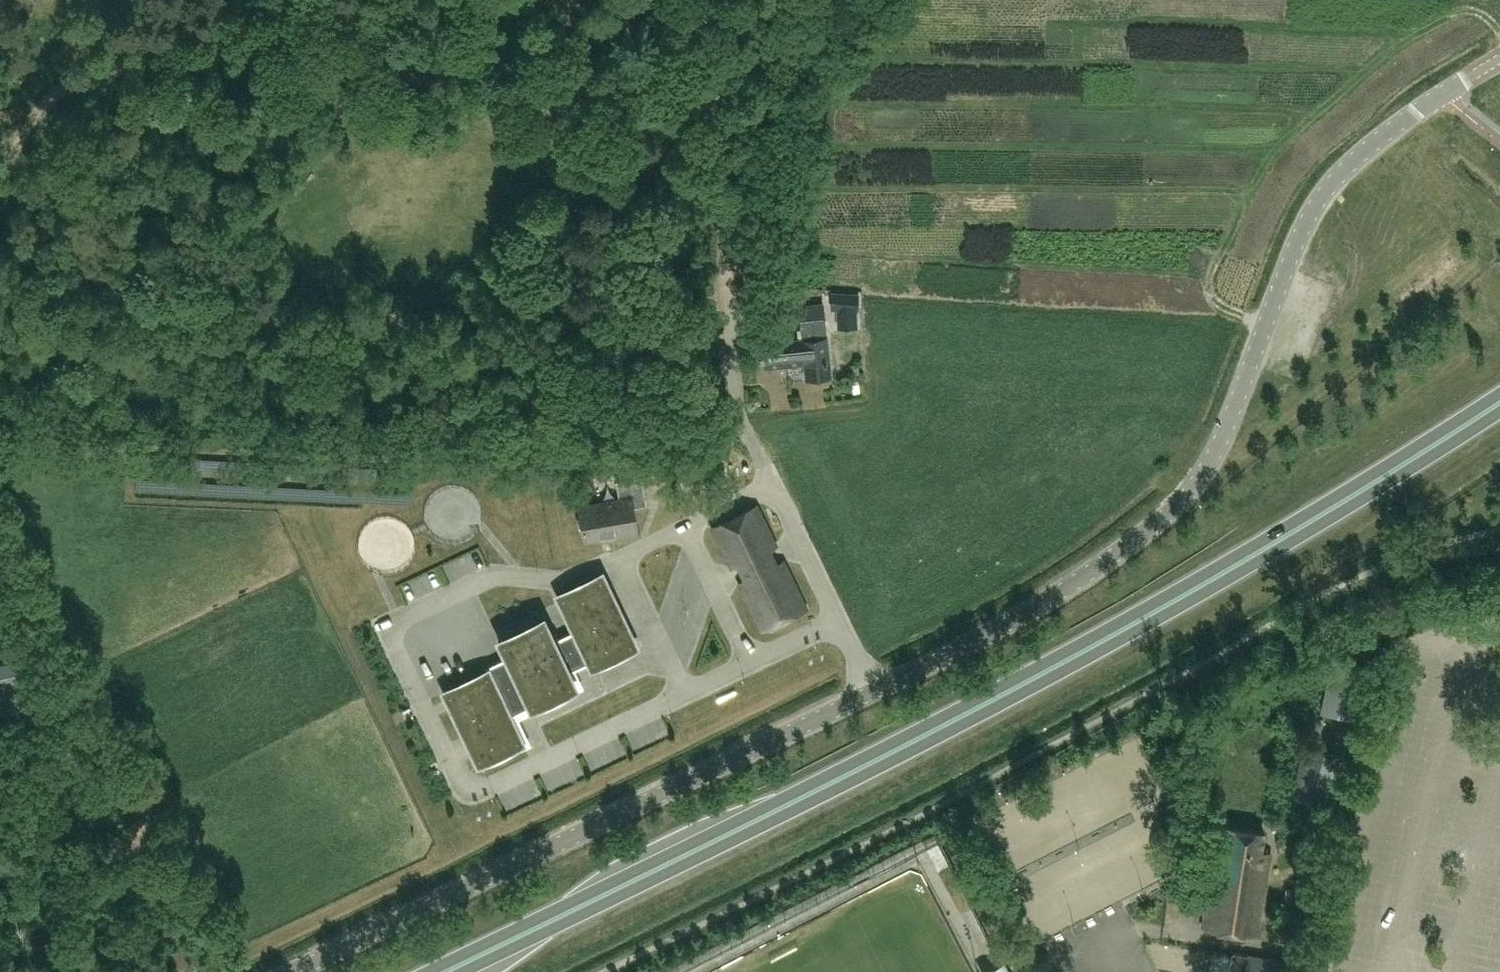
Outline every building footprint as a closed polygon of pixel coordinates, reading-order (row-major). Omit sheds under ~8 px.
[(857,311),(859,311),(860,293),(832,291),(831,309),(837,310),(838,327),(858,327),(857,311)] [(823,304),(800,306),(799,306),(803,338),(763,342),(765,365),(805,362),(806,377),(830,375),(823,304)] [(634,506),(646,504),(641,476),(616,480),(619,498),(578,505),(585,540),(608,535),(608,538),(639,532),(634,506)] [(756,505),(712,527),(732,567),(739,564),(746,579),(739,582),(762,629),(806,608),(783,561),(776,564),(768,549),(776,546),(756,505)] [(443,692),(477,764),(523,742),(508,711),(528,702),(530,707),(576,685),(569,672),(589,662),(591,667),(637,645),(602,574),(557,596),(574,631),(554,640),(544,618),(498,639),(506,657),(485,667),(487,671),(443,692)] [(32,684),(27,665),(20,667),(15,648),(0,651),(0,713),(30,705),(25,686),(32,684)] [(1352,718),(1365,664),(1334,657),(1323,712),(1352,718)] [(1331,807),(1343,756),(1331,754),(1329,762),(1314,758),(1316,750),(1304,747),(1292,798),(1331,807)] [(1202,928),(1250,935),(1257,936),(1270,852),(1260,851),(1263,832),(1222,825),(1217,857),(1213,856),(1210,877),(1214,878),(1212,891),(1208,891),(1202,928)] [(1285,962),(1247,956),(1232,953),(1229,971),(1283,971),(1285,962)] [(1213,971),(1228,971),(1228,956),(1214,955),(1213,971)] [(1002,961),(981,971),(1008,971),(1002,961)]
